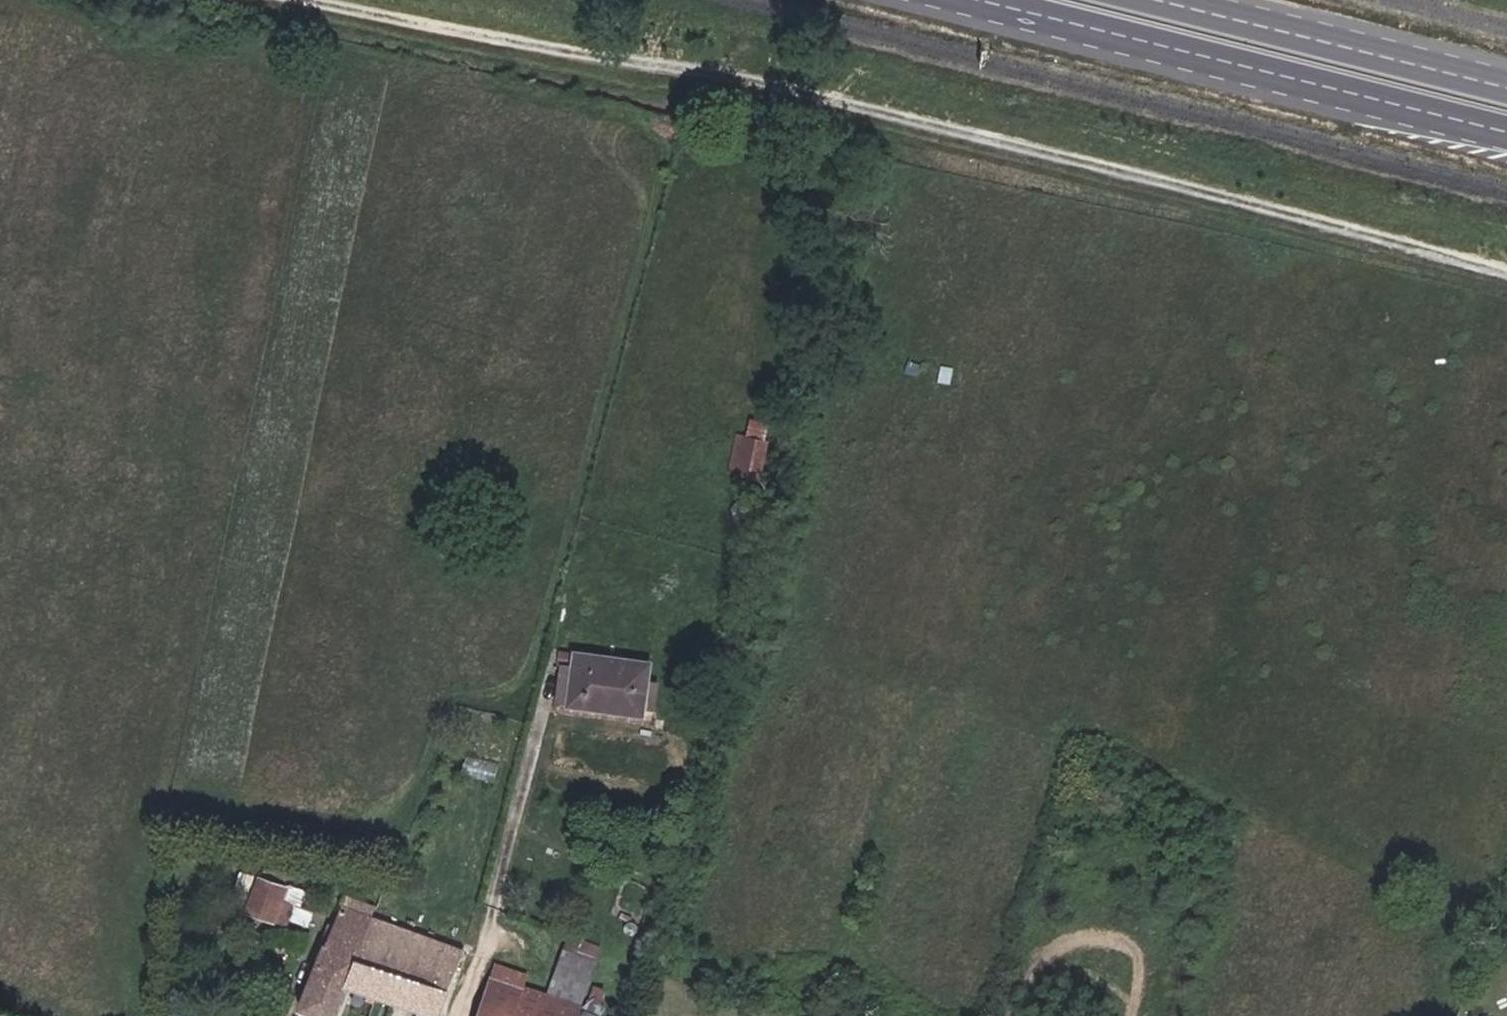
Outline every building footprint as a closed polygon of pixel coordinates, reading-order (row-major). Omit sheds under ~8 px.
[(761,479),(770,443),(763,441),(767,426),(751,421),(747,437),(739,435),(729,471),(761,479)] [(747,512),(747,510),(747,509),(746,507),(745,505),(744,505),(742,503),(740,503),(738,504),(737,504),(735,505),(734,507),(733,508),(733,510),(733,512),(734,514),(735,515),(736,517),(737,517),(739,518),(741,518),(743,517),(744,516),(746,515),(747,514),(747,512)] [(644,708),(647,684),(650,664),(576,654),(574,669),(570,703),(570,705),(643,715),(644,708)] [(285,887),(291,870),(272,864),(266,881),(285,887)] [(275,921),(282,901),(287,888),(285,887),(266,881),(260,879),(248,912),(275,921)] [(374,920),(370,919),(374,908),(346,898),(327,945),(301,1008),(319,1015),(336,1015),(348,987),(374,920)] [(288,926),(295,906),(282,901),(275,921),(288,926)] [(464,953),(374,920),(348,987),(434,1015),(440,1015),(464,953)] [(601,946),(568,935),(547,996),(524,989),(528,977),(495,966),(478,1015),(577,1015),(601,946)]
